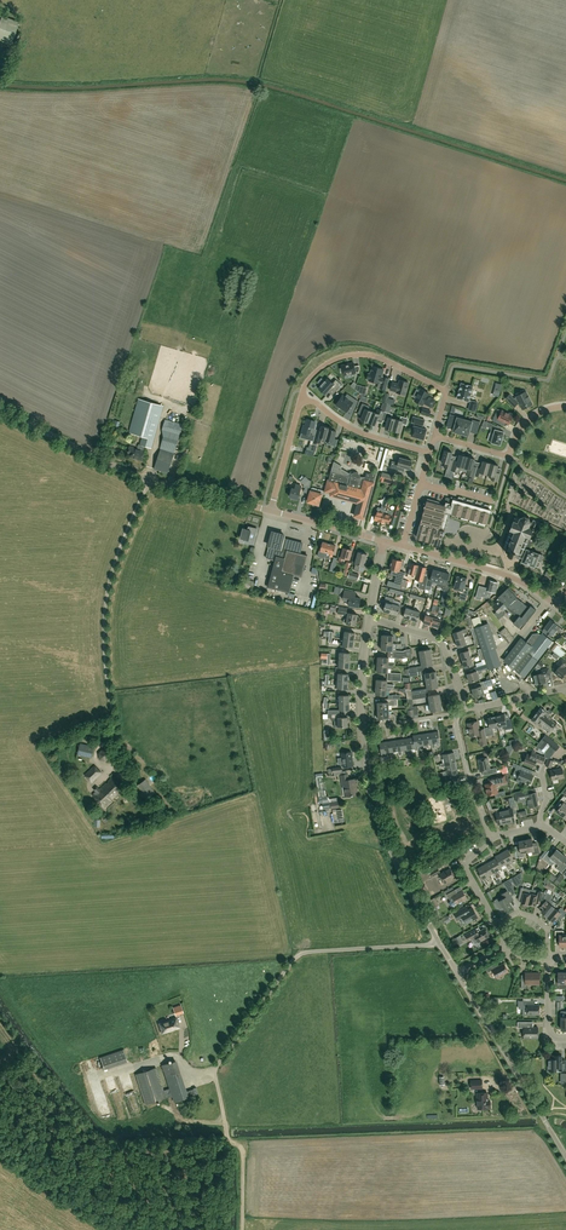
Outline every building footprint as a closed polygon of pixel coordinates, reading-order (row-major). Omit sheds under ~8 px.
[(19,23),(2,16),(0,20),(0,41),(10,45),(19,23)] [(354,363),(341,366),(342,368),(340,368),(341,373),(343,372),(343,374),(356,372),(359,373),(360,368),(359,365),(354,366),(354,363)] [(384,369),(373,366),(372,366),(373,367),(371,374),(369,374),(368,379),(369,379),(369,380),(379,383),(380,383),(382,383),(380,388),(385,390),(389,378),(384,376),(383,378),(381,377),(383,369),(384,369)] [(318,388),(325,394),(329,390),(330,391),(332,388),(335,391),(343,383),(337,378),(333,383),(328,378),(318,388)] [(399,384),(392,382),(390,389),(397,391),(397,392),(405,395),(409,382),(400,380),(399,384)] [(473,386),(461,383),(457,398),(469,401),(473,386)] [(421,389),(415,401),(422,405),(423,403),(431,407),(435,400),(429,397),(428,398),(426,397),(429,393),(421,389)] [(519,402),(522,409),(532,404),(525,391),(516,396),(516,397),(514,399),(509,394),(506,398),(514,407),(518,403),(517,402),(519,402)] [(357,411),(360,402),(357,400),(355,404),(344,397),(338,406),(349,413),(352,408),(357,411)] [(139,398),(129,433),(142,437),(140,445),(152,448),(164,406),(139,398)] [(478,402),(471,400),(469,410),(475,411),(478,402)] [(368,422),(372,411),(368,410),(369,406),(362,403),(359,410),(364,412),(361,420),(368,422)] [(383,419),(385,411),(378,409),(376,413),(372,411),(368,422),(375,425),(377,420),(377,421),(379,420),(379,419),(383,420),(383,419)] [(392,430),(396,419),(391,418),(393,414),(385,411),(383,419),(387,420),(385,428),(392,430)] [(513,416),(502,411),(500,415),(499,415),(498,415),(497,417),(494,416),(492,421),(501,425),(502,421),(504,422),(505,422),(509,424),(513,416)] [(458,433),(461,433),(465,419),(458,417),(458,416),(450,414),(448,422),(453,424),(455,425),(453,431),(454,431),(454,433),(458,434),(458,433)] [(400,420),(396,419),(392,430),(400,432),(402,424),(406,425),(408,418),(401,416),(400,420)] [(422,440),(423,439),(424,439),(427,429),(418,427),(419,424),(423,426),(425,420),(413,416),(412,422),(415,423),(414,425),(411,435),(419,438),(419,439),(422,440)] [(165,419),(162,430),(180,434),(181,430),(185,431),(187,425),(183,424),(165,419)] [(315,429),(316,426),(314,425),(315,421),(307,419),(304,433),(309,435),(307,439),(314,441),(317,429),(315,429)] [(472,419),(472,421),(465,419),(461,433),(463,434),(463,435),(467,436),(467,435),(468,435),(470,429),(471,428),(472,427),(478,429),(480,422),(472,419)] [(496,430),(497,426),(489,422),(488,427),(491,428),(490,433),(494,434),(492,442),(491,442),(492,442),(492,443),(496,445),(497,444),(500,444),(500,445),(500,444),(502,440),(503,437),(504,432),(496,430)] [(329,429),(329,428),(322,426),(320,430),(317,430),(314,442),(320,443),(321,440),(326,442),(326,440),(329,429)] [(336,431),(329,429),(326,440),(330,442),(329,445),(336,446),(338,439),(334,438),(336,431)] [(168,473),(174,453),(178,440),(164,436),(161,446),(165,447),(164,450),(160,449),(154,469),(168,473)] [(131,457),(142,460),(144,451),(134,448),(134,447),(130,446),(128,453),(132,454),(131,457)] [(444,467),(451,469),(453,462),(453,461),(450,460),(452,452),(444,450),(441,461),(445,463),(444,467)] [(464,468),(467,457),(465,456),(465,455),(462,454),(461,454),(461,455),(460,454),(457,463),(453,462),(451,469),(451,470),(458,472),(459,469),(460,469),(461,467),(464,468)] [(469,457),(467,457),(464,468),(468,469),(468,470),(467,475),(474,477),(474,475),(476,469),(472,467),(475,459),(474,458),(473,457),(470,456),(469,457)] [(392,461),(390,467),(404,471),(405,467),(410,469),(412,461),(400,457),(398,462),(392,461)] [(364,518),(374,483),(373,483),(376,473),(366,473),(365,477),(360,476),(360,475),(359,474),(358,473),(357,472),(356,472),(355,472),(354,472),(353,473),(352,474),(341,468),(342,466),(334,461),(325,491),(331,493),(331,495),(358,503),(355,516),(364,518)] [(487,475),(490,463),(483,461),(481,469),(476,468),(476,469),(474,475),(482,477),(483,473),(487,475)] [(498,465),(490,463),(487,475),(492,476),(491,480),(498,482),(500,475),(496,474),(498,465)] [(298,499),(300,490),(302,486),(296,484),(295,488),(292,488),(290,496),(298,499)] [(322,491),(312,488),(308,503),(313,504),(312,506),(317,508),(318,505),(322,491)] [(487,524),(490,512),(491,510),(489,509),(490,506),(485,504),(484,508),(480,507),(481,503),(476,502),(475,505),(471,504),(472,501),(467,499),(466,503),(462,502),(463,498),(458,497),(457,500),(453,499),(451,505),(449,505),(450,503),(446,502),(445,506),(426,501),(420,523),(438,528),(440,528),(445,512),(487,524)] [(382,522),(384,512),(385,510),(386,505),(387,501),(385,501),(383,504),(382,509),(378,507),(374,520),(382,522)] [(392,514),(387,513),(384,512),(382,522),(389,524),(392,514)] [(538,535),(542,525),(543,524),(534,521),(533,522),(530,521),(529,517),(530,517),(529,516),(528,517),(525,515),(524,514),(524,515),(524,516),(520,517),(519,517),(519,518),(517,518),(517,517),(517,518),(515,517),(515,518),(514,520),(513,519),(513,520),(513,521),(512,524),(511,523),(510,526),(511,527),(510,529),(509,530),(510,530),(509,535),(508,535),(503,547),(504,548),(504,547),(508,549),(506,549),(506,551),(506,552),(507,553),(508,554),(508,555),(514,557),(522,560),(526,548),(528,549),(529,547),(531,547),(532,543),(533,543),(537,534),(538,535)] [(444,531),(438,529),(438,528),(420,523),(416,537),(436,543),(437,540),(441,541),(442,538),(444,531)] [(247,542),(253,544),(257,528),(249,526),(248,529),(243,528),(241,537),(248,539),(247,542)] [(303,544),(283,539),(284,535),(273,532),(269,544),(269,545),(270,546),(269,552),(268,552),(266,557),(275,560),(268,587),(289,592),(294,575),(301,577),(307,555),(301,553),(303,544)] [(327,553),(329,543),(323,542),(319,553),(322,554),(323,552),(327,553)] [(336,545),(329,543),(327,553),(325,557),(329,558),(330,556),(333,557),(336,545)] [(343,562),(344,558),(349,559),(352,550),(344,547),(341,557),(340,556),(339,561),(343,562)] [(530,549),(531,547),(529,547),(528,549),(526,548),(522,560),(522,561),(535,566),(535,565),(539,566),(543,555),(530,549)] [(354,570),(358,571),(360,565),(364,566),(367,554),(358,552),(355,563),(356,564),(354,570)] [(387,586),(400,589),(401,585),(403,575),(404,572),(399,571),(402,560),(393,558),(390,569),(392,569),(391,574),(396,576),(394,582),(388,580),(387,586)] [(408,573),(416,575),(418,565),(411,563),(408,573)] [(424,575),(426,567),(418,565),(416,575),(415,579),(419,580),(418,582),(419,583),(420,583),(419,588),(425,590),(426,585),(428,577),(428,576),(424,575)] [(437,586),(441,571),(434,569),(431,578),(428,577),(426,585),(431,586),(433,581),(438,583),(437,586)] [(450,573),(442,571),(441,571),(437,586),(443,587),(442,589),(448,591),(450,583),(447,582),(450,573)] [(360,574),(349,572),(348,577),(358,580),(360,574)] [(457,576),(454,589),(462,591),(459,599),(466,601),(469,587),(465,586),(467,578),(457,576)] [(492,592),(496,592),(498,582),(490,580),(487,590),(485,589),(483,595),(488,597),(489,593),(492,594),(492,592)] [(510,605),(517,598),(517,597),(516,596),(508,588),(498,597),(499,599),(490,608),(495,613),(494,614),(499,619),(505,613),(503,611),(508,606),(510,608),(512,607),(510,605)] [(360,598),(355,597),(356,592),(344,590),(343,599),(349,600),(348,605),(359,607),(360,598)] [(473,600),(485,604),(487,597),(478,595),(479,593),(475,593),(475,594),(473,600)] [(529,607),(517,598),(510,605),(512,607),(510,608),(519,615),(513,623),(519,627),(521,629),(536,609),(531,605),(529,607)] [(390,613),(393,604),(393,603),(394,600),(391,599),(390,603),(386,601),(383,611),(390,613)] [(398,615),(400,606),(393,604),(390,613),(398,615)] [(431,625),(437,606),(433,605),(432,609),(430,616),(426,615),(423,623),(431,625)] [(437,605),(437,606),(431,625),(438,627),(441,619),(437,618),(440,607),(437,605)] [(336,609),(338,610),(338,613),(346,615),(348,608),(339,607),(336,606),(336,609)] [(410,619),(413,610),(406,607),(403,617),(410,619)] [(420,612),(413,610),(410,619),(417,621),(420,612)] [(348,613),(347,618),(346,618),(345,619),(344,619),(344,622),(344,623),(345,624),(347,624),(347,623),(356,625),(358,614),(348,613)] [(547,634),(554,640),(556,637),(555,636),(554,634),(557,630),(555,628),(557,625),(551,620),(545,627),(549,631),(547,634)] [(483,653),(485,659),(489,669),(502,665),(496,648),(497,648),(489,623),(475,628),(480,643),(482,648),(483,653)] [(515,638),(505,627),(499,632),(509,643),(515,638)] [(465,637),(463,633),(467,631),(466,628),(453,633),(456,640),(465,637)] [(345,631),(344,638),(354,640),(355,633),(345,631)] [(525,677),(548,647),(549,648),(554,642),(542,633),(541,635),(539,633),(533,634),(527,642),(521,637),(503,660),(525,677)] [(383,635),(382,642),(393,643),(393,636),(383,635)] [(332,642),(332,638),(329,637),(329,642),(328,648),(337,648),(337,644),(332,644),(332,642)] [(467,644),(465,637),(456,640),(458,647),(467,644)] [(353,647),(354,640),(344,638),(343,646),(353,647)] [(392,650),(393,643),(382,642),(381,649),(392,650)] [(556,651),(564,659),(565,657),(565,653),(563,650),(564,649),(558,644),(555,648),(557,650),(556,651)] [(419,651),(421,659),(432,657),(431,649),(419,651)] [(460,653),(462,660),(471,657),(469,650),(460,653)] [(340,652),(339,660),(349,660),(350,653),(340,652)] [(378,657),(378,664),(388,665),(393,665),(395,665),(395,662),(389,661),(389,657),(378,657)] [(433,665),(432,657),(421,659),(422,666),(433,665)] [(474,665),(471,657),(462,660),(465,668),(474,665)] [(557,663),(553,669),(556,671),(554,672),(562,678),(565,673),(565,668),(564,667),(565,665),(565,661),(562,657),(557,663)] [(349,668),(349,660),(339,660),(339,667),(349,668)] [(470,682),(480,678),(478,674),(482,672),(482,671),(488,668),(486,664),(474,668),(475,671),(467,674),(470,682)] [(549,668),(541,670),(542,673),(534,675),(536,684),(546,682),(545,677),(551,676),(549,668)] [(436,671),(425,673),(426,681),(437,679),(436,671)] [(479,686),(472,689),(475,697),(484,694),(483,690),(488,689),(487,685),(493,683),(491,678),(478,683),(479,686)] [(387,684),(387,680),(377,679),(376,687),(387,688),(394,688),(394,685),(387,684)] [(438,687),(437,679),(426,681),(427,688),(427,689),(438,687)] [(386,695),(387,688),(376,687),(376,694),(386,695)] [(428,696),(428,697),(429,704),(441,702),(439,694),(428,696)] [(395,705),(395,699),(392,699),(382,699),(382,702),(378,702),(378,704),(376,704),(376,709),(378,709),(378,710),(389,709),(389,705),(395,705)] [(442,710),(441,702),(429,704),(431,712),(442,710)] [(557,723),(548,716),(549,715),(546,712),(546,711),(541,707),(531,720),(537,724),(537,723),(549,733),(557,723)] [(394,714),(393,714),(389,714),(389,709),(378,710),(378,711),(376,712),(376,717),(378,717),(378,718),(382,718),(382,721),(395,721),(395,715),(394,714)] [(339,714),(338,714),(328,714),(328,718),(332,718),(332,721),(334,721),(334,727),(348,726),(347,717),(339,717),(339,714)] [(504,714),(496,716),(498,727),(504,726),(504,730),(513,728),(511,719),(505,720),(504,714)] [(498,727),(496,716),(488,718),(490,727),(484,728),(486,736),(494,734),(493,728),(498,727)] [(478,721),(468,723),(470,736),(478,735),(480,746),(487,744),(484,729),(480,730),(478,721)] [(440,743),(438,731),(430,733),(432,744),(432,748),(436,747),(435,744),(436,744),(435,743),(440,743)] [(432,744),(430,733),(421,734),(423,745),(423,746),(427,746),(427,745),(432,744)] [(419,746),(423,745),(421,734),(413,735),(413,737),(415,749),(415,751),(419,750),(418,747),(419,747),(419,746)] [(415,749),(413,737),(405,739),(406,750),(407,751),(411,750),(410,750),(415,749)] [(402,751),(406,750),(405,739),(397,740),(398,751),(399,755),(402,755),(402,752),(402,751)] [(398,751),(397,740),(388,741),(390,753),(394,753),(394,752),(398,751)] [(544,740),(539,747),(546,753),(552,746),(544,740)] [(390,753),(388,741),(379,743),(381,755),(385,754),(385,753),(390,753)] [(92,756),(94,748),(95,746),(81,743),(78,752),(92,756)] [(341,753),(343,767),(354,765),(352,752),(341,753)] [(444,759),(445,763),(456,760),(454,752),(442,754),(443,759),(444,759)] [(545,757),(536,753),(534,757),(527,754),(524,762),(534,767),(536,761),(543,763),(545,757)] [(478,759),(481,771),(484,770),(485,775),(497,772),(496,767),(490,769),(487,757),(478,759)] [(551,768),(554,761),(548,758),(545,765),(551,768)] [(446,771),(458,768),(456,760),(445,763),(444,763),(441,764),(442,767),(445,766),(445,767),(446,767),(446,771)] [(517,764),(516,768),(512,776),(518,778),(529,783),(533,775),(523,771),(525,767),(517,764)] [(102,773),(95,765),(85,775),(92,782),(102,773)] [(447,780),(459,777),(458,768),(446,771),(443,772),(444,775),(446,775),(447,775),(448,779),(447,780)] [(552,780),(564,777),(562,768),(550,771),(552,780)] [(348,774),(341,775),(345,797),(358,794),(356,778),(349,780),(348,774)] [(498,793),(496,785),(506,783),(505,775),(489,778),(490,783),(485,784),(487,795),(498,793)] [(112,777),(103,786),(114,798),(123,789),(112,777)] [(149,796),(155,792),(145,780),(140,784),(149,796)] [(114,798),(103,786),(100,789),(98,787),(95,790),(96,791),(92,794),(105,808),(113,801),(112,800),(114,798)] [(537,797),(536,792),(529,793),(528,789),(515,792),(517,801),(527,799),(529,807),(538,805),(536,797),(537,797)] [(565,796),(565,795),(565,793),(564,795),(556,804),(560,807),(556,811),(563,816),(565,813),(565,797),(565,796)] [(339,801),(338,801),(338,797),(330,799),(330,801),(323,802),(324,809),(331,808),(331,809),(340,807),(339,801)] [(341,808),(336,809),(333,809),(334,819),(338,819),(342,818),(341,808)] [(507,823),(504,810),(499,811),(499,808),(489,810),(493,820),(497,819),(498,824),(507,823)] [(512,808),(504,810),(507,823),(515,821),(512,808)] [(532,838),(525,840),(528,852),(532,851),(532,855),(540,853),(538,842),(533,843),(532,838)] [(528,852),(525,840),(519,841),(520,846),(515,847),(517,858),(525,856),(524,852),(528,852)] [(508,849),(502,853),(511,869),(513,867),(511,864),(510,863),(510,862),(514,859),(508,849)] [(555,861),(562,853),(557,849),(553,853),(549,850),(546,854),(544,852),(541,856),(543,858),(549,862),(552,858),(555,861)] [(511,869),(502,853),(495,856),(496,858),(501,866),(506,864),(506,866),(506,867),(508,870),(511,869)] [(562,853),(555,861),(559,864),(556,868),(562,873),(565,868),(565,863),(564,862),(565,860),(565,856),(562,853)] [(501,866),(496,858),(490,861),(499,877),(501,876),(500,873),(499,872),(498,871),(502,868),(501,866)] [(499,877),(490,861),(484,865),(489,875),(494,873),(495,874),(495,876),(497,879),(499,877)] [(489,875),(484,865),(477,869),(483,879),(486,885),(489,883),(487,880),(486,879),(485,878),(489,875)] [(431,872),(429,873),(431,877),(433,876),(440,872),(438,868),(431,872)] [(455,876),(451,868),(440,875),(444,883),(455,876)] [(449,898),(450,898),(451,901),(450,901),(449,902),(450,904),(450,905),(451,906),(453,906),(456,904),(457,904),(467,898),(463,890),(462,890),(460,886),(447,894),(449,898)] [(528,904),(532,890),(528,889),(521,887),(518,900),(522,901),(521,903),(528,905),(529,904),(528,904)] [(536,906),(536,903),(540,904),(541,902),(543,892),(536,890),(532,889),(532,890),(528,904),(529,904),(536,906)] [(558,904),(551,899),(553,895),(550,894),(552,890),(552,891),(552,890),(548,889),(543,899),(541,903),(539,906),(543,909),(541,911),(547,916),(555,907),(557,905),(558,904)] [(500,909),(504,907),(505,910),(512,906),(510,901),(513,900),(508,891),(501,895),(503,898),(500,900),(499,898),(495,900),(500,909)] [(454,913),(455,914),(453,915),(454,917),(456,916),(458,920),(463,917),(466,923),(478,917),(473,907),(468,910),(466,906),(454,913)] [(555,907),(547,916),(553,921),(556,918),(560,921),(565,913),(565,911),(561,907),(558,910),(555,907)] [(538,923),(533,928),(536,932),(541,927),(538,923)] [(468,940),(473,938),(477,939),(478,942),(489,936),(484,928),(481,930),(479,927),(465,935),(468,940)] [(564,934),(564,930),(556,931),(555,941),(560,941),(560,946),(565,946),(565,934),(564,934)] [(493,969),(497,977),(508,971),(503,963),(499,966),(497,962),(486,968),(488,972),(493,969)] [(558,972),(558,981),(555,981),(555,988),(559,988),(565,988),(565,972),(558,972)] [(521,988),(526,988),(526,984),(540,984),(540,973),(526,973),(526,976),(521,976),(521,988)] [(499,998),(489,998),(489,1004),(494,1004),(494,1006),(499,1006),(499,1003),(499,998)] [(539,1005),(531,1005),(531,1000),(519,1000),(519,1008),(527,1008),(527,1014),(539,1014),(539,1005)] [(174,1020),(174,1019),(165,1022),(165,1023),(160,1025),(162,1033),(179,1027),(176,1019),(174,1020)] [(524,1028),(524,1037),(538,1037),(538,1027),(527,1027),(527,1022),(518,1022),(518,1028),(524,1028)] [(121,1065),(130,1062),(126,1051),(103,1059),(107,1070),(114,1067),(114,1068),(122,1066),(121,1065)] [(565,1070),(565,1063),(565,1060),(562,1060),(562,1055),(553,1055),(553,1059),(549,1059),(549,1071),(557,1071),(557,1067),(562,1067),(562,1070),(565,1070)] [(187,1097),(185,1091),(175,1060),(162,1065),(170,1088),(163,1090),(166,1097),(172,1095),(174,1101),(187,1097)] [(136,1074),(146,1105),(166,1097),(163,1090),(156,1067),(136,1074)] [(100,1106),(109,1103),(100,1079),(92,1081),(100,1106)] [(471,1088),(482,1088),(482,1080),(471,1081),(471,1088)] [(120,1091),(117,1081),(110,1084),(113,1094),(120,1091)] [(477,1093),(478,1109),(488,1108),(491,1107),(490,1101),(488,1101),(487,1092),(477,1093)]
